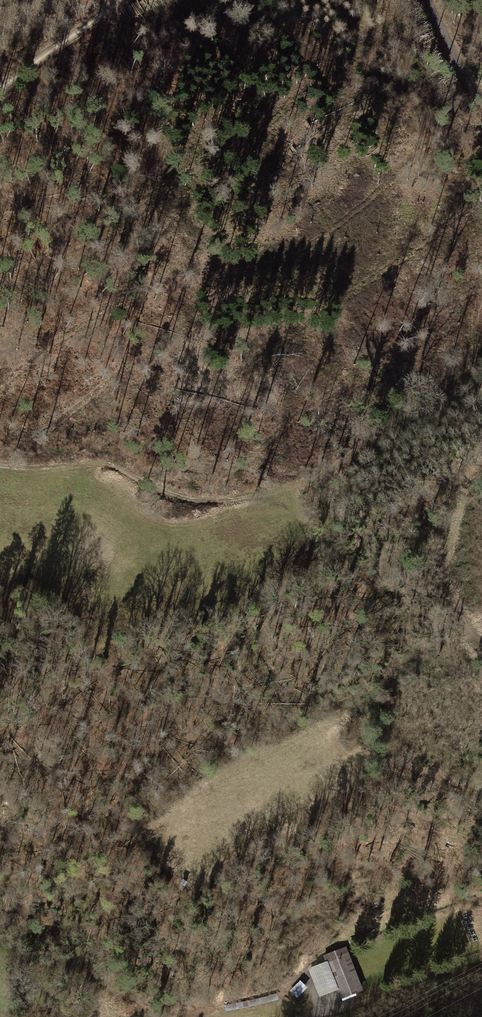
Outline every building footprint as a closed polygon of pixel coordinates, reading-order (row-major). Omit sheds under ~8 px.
[(363,991),(347,948),(323,956),(327,965),(311,971),(324,1005),(363,991)]
